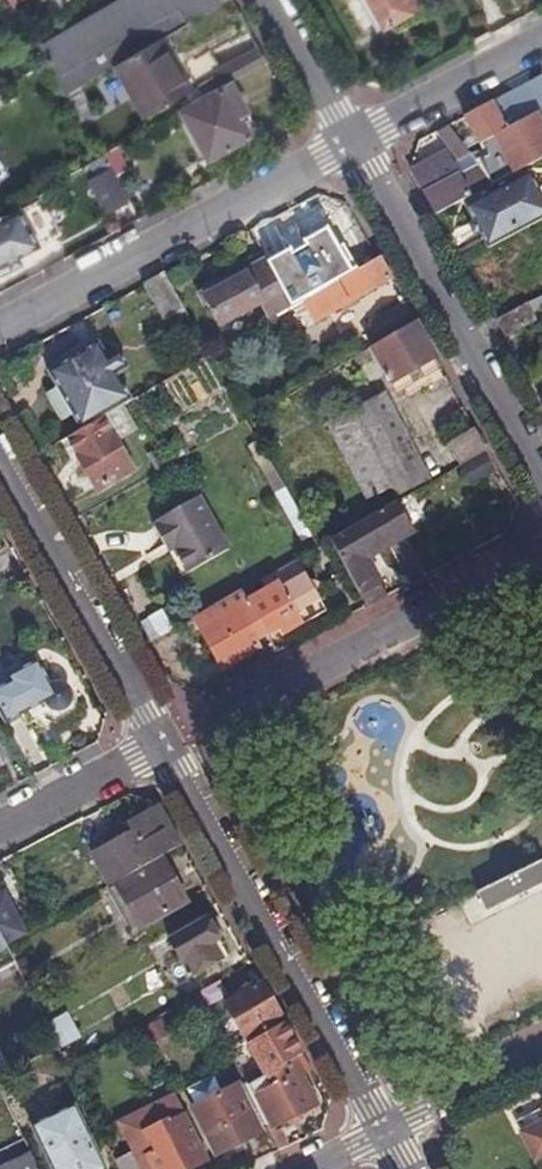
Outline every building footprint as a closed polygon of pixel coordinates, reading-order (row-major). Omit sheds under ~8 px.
[(231,0),(122,0),(45,45),(72,93),(118,65),(165,38),(231,0)] [(379,30),(394,21),(420,7),(417,0),(363,0),(379,30)] [(424,14),(420,7),(394,21),(399,29),(424,14)] [(193,89),(165,38),(118,65),(147,116),(193,89)] [(232,83),(268,63),(260,48),(216,73),(224,88),(232,83)] [(501,98),(466,117),(487,157),(477,162),(486,175),(493,187),(541,161),(541,76),(501,98)] [(241,99),(232,83),(224,88),(182,111),(210,158),(251,136),(242,118),(240,117),(234,120),(227,108),(241,99)] [(62,99),(75,122),(92,112),(80,90),(62,99)] [(250,114),(241,99),(227,108),(234,120),(240,117),(242,118),(250,114)] [(437,216),(493,187),(486,175),(465,186),(453,164),(448,154),(413,173),(424,193),(437,216)] [(105,155),(92,162),(99,175),(113,168),(105,155)] [(486,175),(477,162),(471,155),(453,164),(465,186),(486,175)] [(531,173),(524,177),(541,213),(541,196),(531,173)] [(489,249),(541,222),(541,213),(524,177),(467,206),(489,249)] [(62,235),(39,192),(0,214),(0,268),(62,235)] [(278,281),(290,304),(355,268),(342,246),(278,281)] [(315,323),(391,280),(380,260),(303,302),(315,323)] [(262,305),(272,321),(293,309),(290,304),(278,281),(269,264),(206,299),(222,328),(262,305)] [(165,318),(185,307),(167,275),(166,274),(147,284),(165,318)] [(527,304),(532,314),(541,308),(541,297),(527,304)] [(527,304),(496,320),(507,339),(536,321),(532,314),(527,304)] [(382,342),(416,323),(406,305),(372,325),(382,342)] [(392,384),(437,359),(416,323),(382,342),(371,349),(392,384)] [(103,418),(132,402),(116,374),(128,367),(119,354),(107,360),(99,345),(50,373),(59,388),(48,395),(64,421),(74,415),(82,430),(103,418)] [(398,496),(430,479),(385,395),(329,425),(369,500),(394,487),(398,496)] [(82,430),(68,438),(99,491),(134,471),(103,418),(82,430)] [(485,452),(488,451),(476,430),(449,445),(461,466),(464,464),(485,452)] [(495,471),(485,452),(464,464),(474,483),(495,471)] [(154,527),(165,545),(170,542),(173,549),(187,573),(229,550),(199,497),(158,520),(160,524),(154,527)] [(367,606),(388,596),(368,558),(413,533),(397,502),(331,540),(367,606)] [(170,542),(165,545),(168,552),(173,549),(170,542)] [(242,591),(267,633),(278,626),(283,633),(300,623),(295,613),(320,599),(298,559),(242,591)] [(261,636),(267,633),(242,591),(196,618),(224,667),(259,646),(256,640),(252,633),(257,630),(261,636)] [(252,633),(256,640),(261,636),(257,630),(252,633)] [(5,725),(45,704),(48,708),(52,711),(58,711),(63,710),(68,706),(70,701),(70,694),(69,690),(65,687),(62,685),(56,684),(53,684),(51,685),(38,662),(9,677),(12,683),(0,690),(0,714),(5,725)] [(175,847),(155,810),(129,824),(134,833),(94,857),(107,880),(114,876),(117,881),(161,856),(175,847)] [(117,881),(115,882),(141,929),(187,902),(161,856),(117,881)] [(492,885),(501,902),(541,882),(541,860),(492,885)] [(501,902),(492,885),(479,891),(488,909),(501,902)] [(0,896),(0,931),(6,943),(7,945),(26,933),(5,894),(0,896)] [(218,939),(207,919),(170,940),(192,977),(222,959),(213,943),(218,939)] [(0,946),(0,964),(2,964),(8,966),(16,962),(7,945),(6,943),(0,946)] [(259,995),(253,985),(217,1007),(234,1038),(272,1016),(259,995)] [(47,1019),(53,1029),(69,1020),(63,1010),(47,1019)] [(140,1027),(148,1044),(167,1035),(158,1017),(140,1027)] [(281,1043),(271,1025),(230,1048),(234,1055),(238,1053),(252,1077),(289,1056),(281,1043)] [(10,1072),(0,1051),(0,1076),(10,1072)] [(252,1077),(247,1086),(250,1091),(254,1098),(258,1096),(274,1128),(316,1106),(289,1056),(252,1077)] [(261,1131),(244,1094),(239,1085),(194,1108),(217,1155),(262,1133),(261,1131)] [(254,1098),(250,1091),(244,1094),(261,1131),(267,1127),(254,1098)] [(258,1096),(254,1098),(267,1127),(269,1130),(274,1128),(258,1096)] [(177,1099),(123,1125),(132,1144),(136,1142),(148,1168),(190,1168),(208,1160),(177,1099)] [(541,1125),(541,1118),(539,1112),(516,1123),(522,1135),(541,1125)] [(37,1134),(55,1168),(104,1168),(88,1136),(86,1136),(74,1114),(37,1134)] [(522,1135),(534,1161),(541,1158),(541,1125),(522,1135)] [(116,1162),(120,1168),(142,1168),(134,1152),(116,1162)] [(33,1156),(6,1168),(39,1168),(33,1156)]
